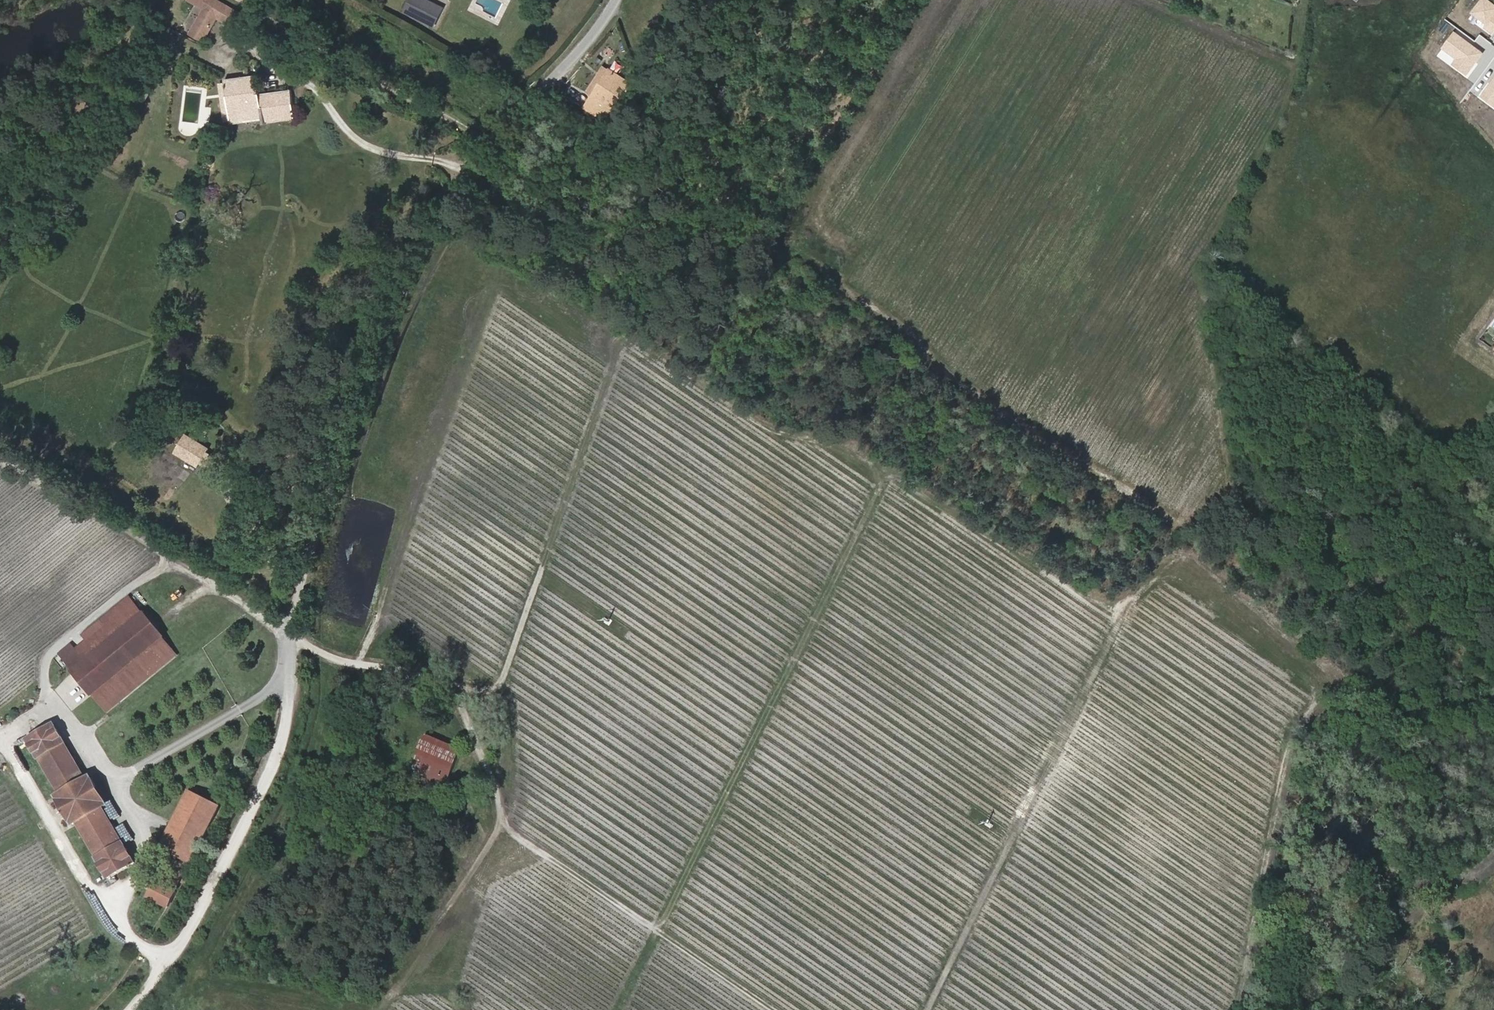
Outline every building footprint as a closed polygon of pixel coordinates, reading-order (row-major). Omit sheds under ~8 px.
[(203,40),(216,17),(230,25),(239,12),(219,0),(190,0),(203,8),(189,32),(203,40)] [(406,0),(431,13),(437,0),(406,0)] [(599,102),(614,76),(595,65),(579,90),(599,102)] [(255,78),(224,81),(227,121),(287,117),(286,92),(256,94),(255,78)] [(203,447),(187,437),(179,449),(196,459),(203,447)] [(72,638),(60,647),(73,665),(72,666),(90,690),(91,689),(104,707),(176,654),(165,641),(167,640),(146,611),(145,612),(132,594),(84,630),(88,635),(97,647),(85,656),(76,644),(72,638)] [(76,644),(85,656),(97,647),(88,635),(76,644)] [(54,716),(25,731),(36,754),(40,752),(58,786),(52,789),(64,813),(72,809),(93,850),(89,852),(101,875),(130,860),(119,840),(117,842),(94,798),(98,796),(86,772),(81,774),(63,740),(65,739),(54,716)] [(444,784),(458,751),(427,737),(412,770),(444,784)] [(186,791),(156,846),(166,851),(169,853),(153,881),(150,880),(142,895),(161,905),(169,890),(167,889),(183,861),(184,862),(214,806),(186,791)] [(153,881),(169,853),(166,851),(150,880),(153,881)]
